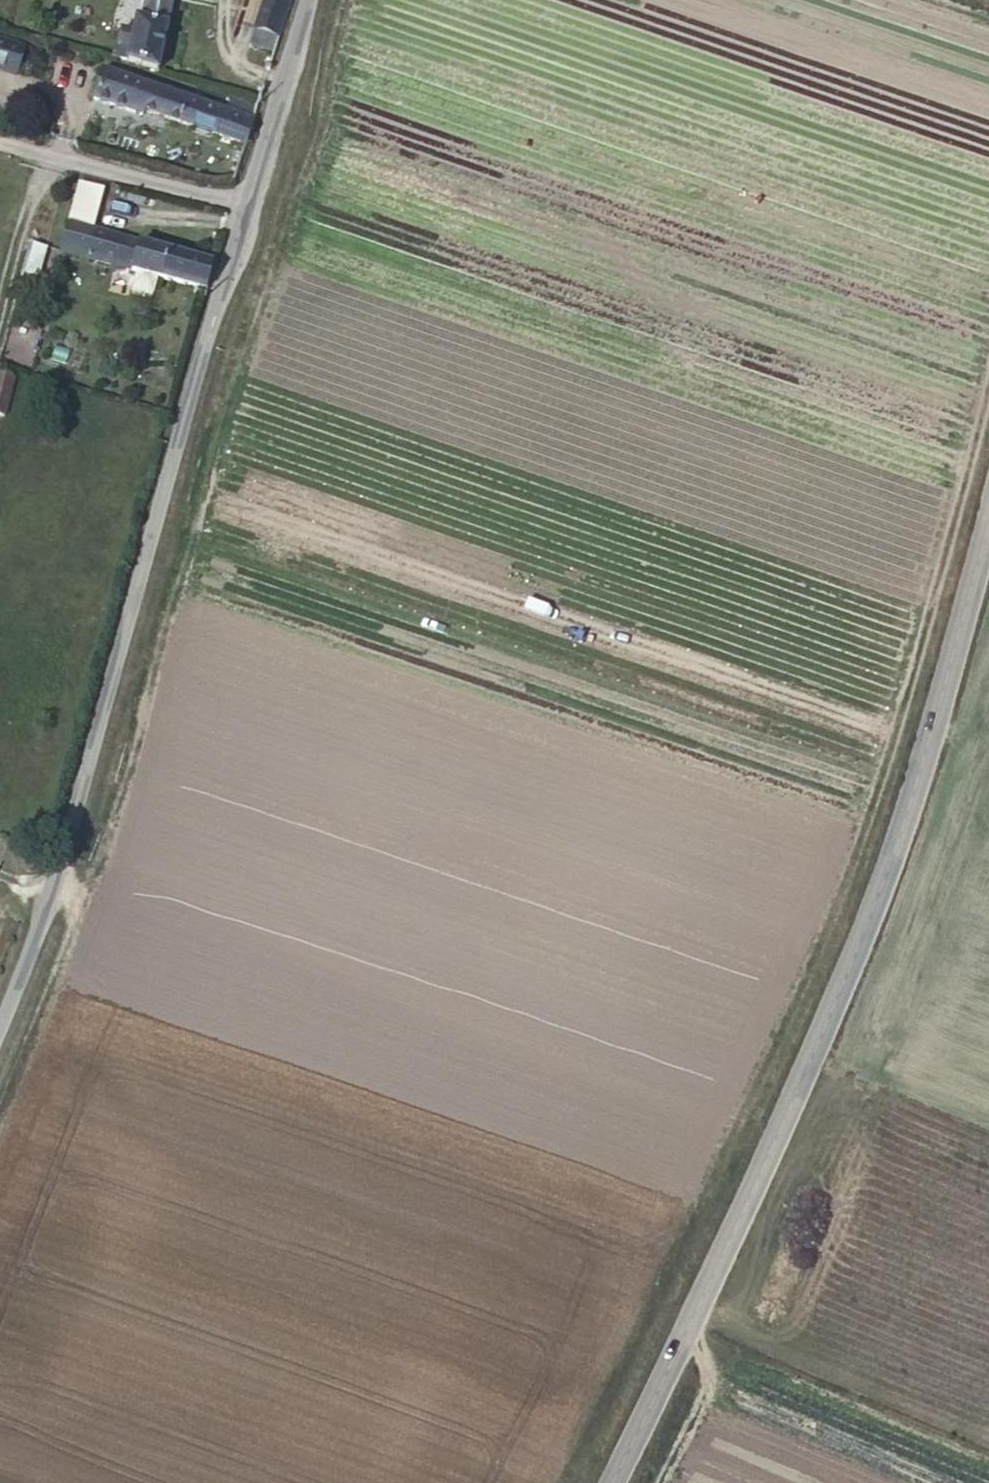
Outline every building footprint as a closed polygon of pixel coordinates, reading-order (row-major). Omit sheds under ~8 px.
[(120,49),(157,62),(178,0),(147,0),(140,19),(130,14),(120,49)] [(295,0),(269,0),(259,31),(283,40),(295,0)] [(19,75),(24,48),(0,41),(0,69),(19,75)] [(152,114),(251,144),(260,115),(110,69),(101,99),(152,114)] [(150,121),(152,114),(101,99),(98,107),(150,121)] [(83,236),(92,238),(99,195),(75,190),(61,264),(77,266),(83,236)] [(208,291),(216,260),(92,238),(83,236),(77,266),(208,291)] [(159,282),(143,279),(140,294),(143,297),(152,299),(156,297),(159,282)] [(8,428),(19,390),(0,387),(0,426),(8,428)]
